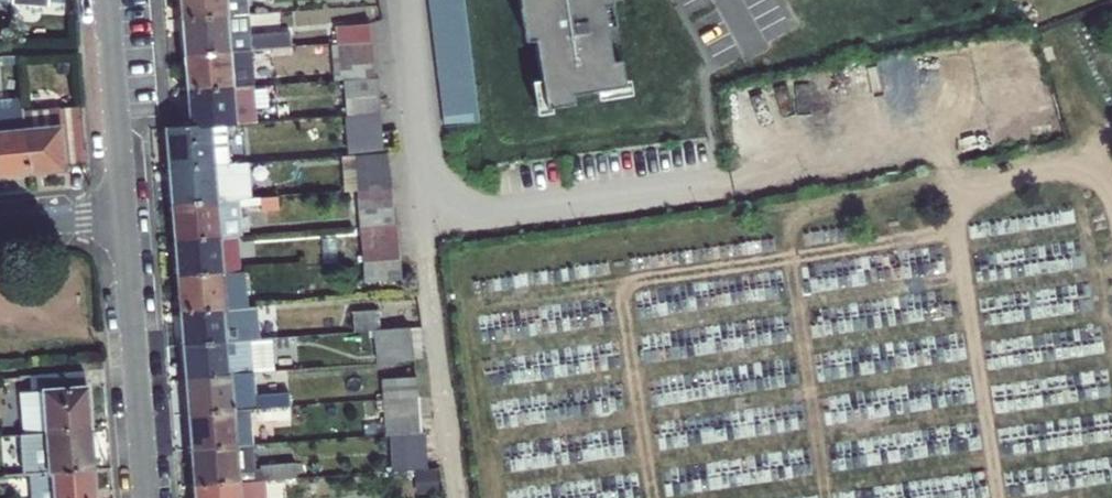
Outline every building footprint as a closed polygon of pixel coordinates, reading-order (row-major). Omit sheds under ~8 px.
[(182,21),(228,18),(227,0),(180,0),(182,21)] [(238,0),(227,0),(228,18),(239,17),(238,0)] [(430,4),(432,19),(466,15),(464,0),(462,0),(430,4)] [(524,41),(533,39),(546,107),(574,102),(572,93),(625,83),(620,57),(611,59),(605,24),(614,23),(609,0),(516,0),(524,41)] [(466,15),(432,19),(434,34),(468,30),(466,15)] [(228,18),(182,21),(184,57),(249,52),(286,49),(285,36),(247,40),(246,16),(239,17),(228,18)] [(338,45),(372,43),(371,24),(336,26),(338,45)] [(468,30),(434,34),(436,49),(469,44),(468,30)] [(372,43),(338,45),(340,79),(374,77),(372,43)] [(469,44),(436,49),(438,64),(471,59),(469,44)] [(249,52),(184,57),(187,91),(234,87),(244,87),(251,86),(249,52)] [(471,59),(438,64),(440,79),(473,74),(471,59)] [(473,74),(440,79),(441,93),(475,89),(473,74)] [(187,91),(189,128),(215,126),(236,125),(247,124),(254,123),(251,86),(244,87),(234,87),(187,91)] [(475,89),(441,93),(443,108),(477,104),(475,89)] [(345,99),(346,116),(379,113),(378,97),(345,99)] [(477,104),(443,108),(445,124),(479,120),(477,104)] [(19,126),(23,172),(58,169),(57,165),(84,163),(85,161),(81,106),(17,113),(19,126)] [(19,126),(17,113),(17,109),(0,111),(0,128),(19,126)] [(381,133),(379,113),(346,116),(348,136),(381,133)] [(230,165),(239,165),(236,125),(215,126),(218,167),(230,165)] [(23,172),(19,126),(0,128),(0,175),(23,172)] [(169,130),(172,170),(218,167),(215,126),(189,128),(173,130),(169,130)] [(390,189),(388,155),(351,157),(354,192),(390,189)] [(172,170),(175,205),(220,202),(232,201),(241,200),(255,199),(252,164),(239,165),(230,165),(218,167),(172,170)] [(390,189),(354,192),(357,230),(359,230),(393,227),(390,189)] [(232,201),(220,202),(223,240),(236,238),(232,201)] [(223,240),(220,202),(175,205),(178,243),(223,240)] [(359,230),(361,263),(399,260),(398,227),(393,227),(359,230)] [(178,243),(181,277),(226,274),(239,273),(243,273),(240,238),(236,238),(223,240),(178,243)] [(399,260),(361,263),(363,285),(400,282),(399,260)] [(239,273),(226,274),(228,310),(241,310),(239,273)] [(181,277),(184,314),(224,311),(228,310),(226,274),(181,277)] [(184,314),(187,348),(226,345),(244,343),(241,310),(228,310),(224,311),(184,314)] [(369,333),(374,333),(372,313),(347,316),(350,334),(369,333)] [(369,333),(370,364),(408,361),(405,330),(374,333),(369,333)] [(187,348),(189,378),(229,375),(246,373),(248,373),(245,343),(244,343),(226,345),(187,348)] [(189,378),(192,414),(237,411),(249,410),(258,409),(294,407),(293,393),(249,397),(248,373),(246,373),(229,375),(189,378)] [(25,435),(90,430),(87,394),(83,394),(81,375),(29,379),(31,399),(22,400),(25,435)] [(377,380),(379,400),(415,398),(413,378),(377,380)] [(382,434),(387,434),(418,431),(415,398),(379,400),(382,434)] [(295,421),(294,407),(258,409),(259,424),(295,421)] [(240,445),(251,445),(249,410),(237,411),(240,445)] [(192,414),(195,449),(240,445),(237,411),(192,414)] [(28,474),(93,469),(90,430),(25,435),(28,474)] [(387,434),(390,469),(423,467),(420,431),(418,431),(387,434)] [(242,482),(240,445),(195,449),(197,485),(242,482)] [(251,445),(240,445),(242,482),(254,480),(251,445)] [(265,467),(266,480),(269,479),(300,477),(299,464),(265,467)] [(93,469),(28,474),(30,497),(95,497),(93,469)] [(269,479),(266,480),(254,480),(242,482),(197,485),(198,497),(270,497),(269,479)]
